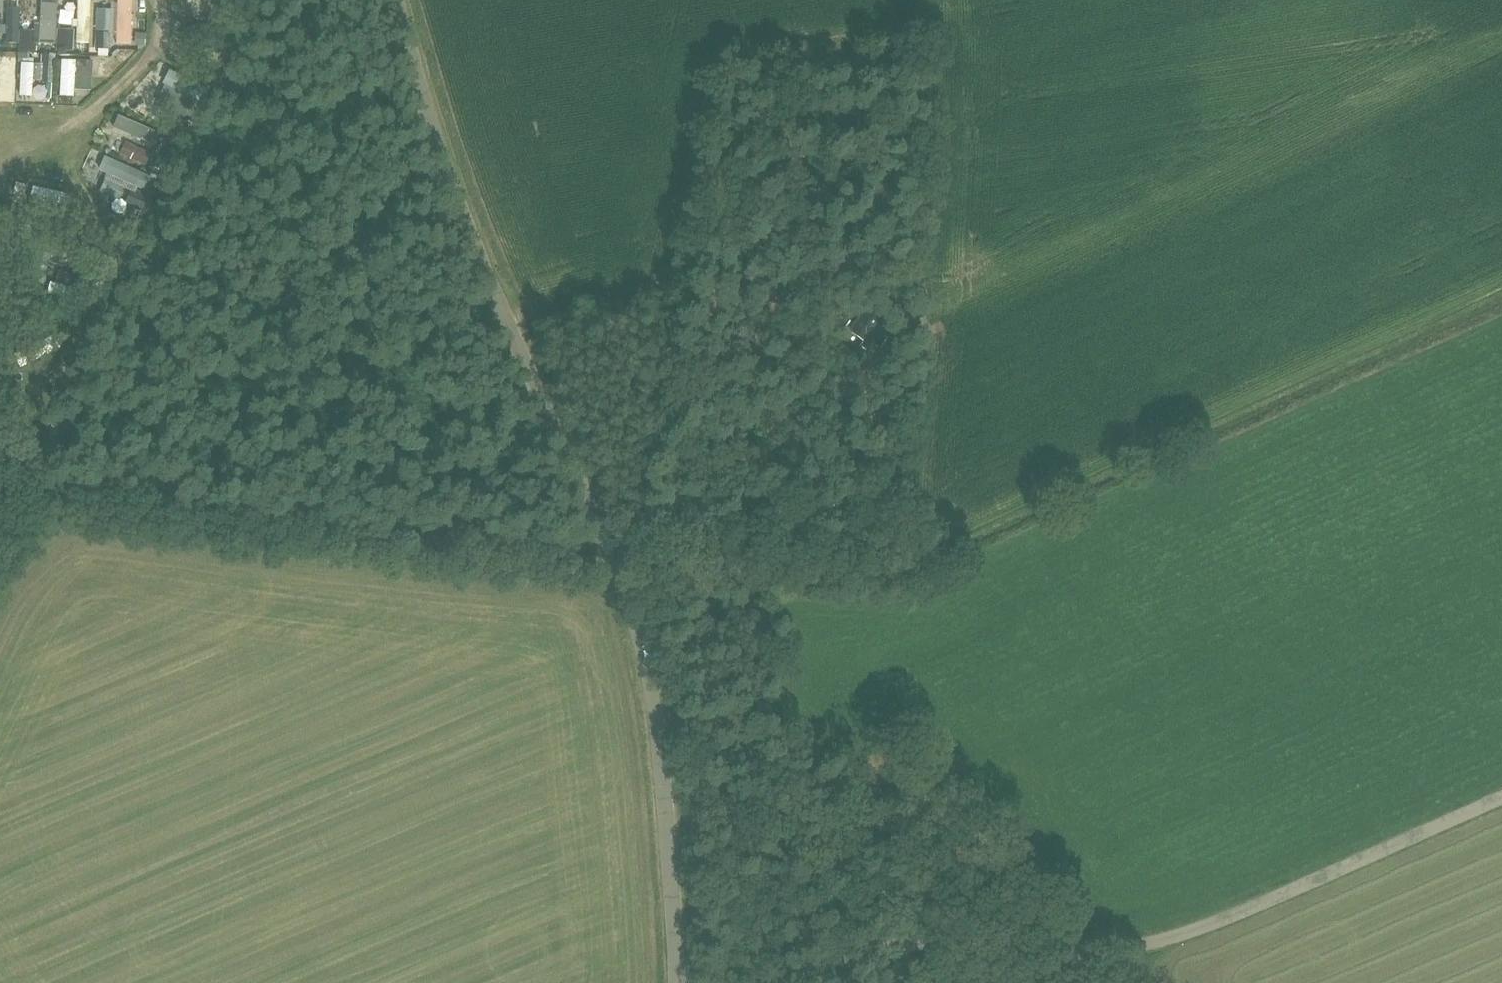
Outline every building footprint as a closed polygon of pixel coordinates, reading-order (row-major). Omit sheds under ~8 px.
[(134,0),(118,0),(119,43),(136,42),(134,0)] [(187,1),(233,9),(235,0),(187,0),(187,1)] [(96,8),(95,26),(110,26),(111,8),(96,8)] [(56,28),(56,50),(73,50),(74,29),(56,28)] [(19,29),(19,51),(36,51),(36,42),(33,42),(34,30),(20,29),(19,29)] [(95,32),(95,48),(108,48),(110,48),(110,35),(111,32),(110,32),(95,32)] [(137,33),(137,44),(145,45),(145,33),(137,33)] [(51,60),(22,59),(22,95),(36,95),(37,81),(51,81),(51,60)] [(76,60),(75,75),(91,75),(92,60),(76,60)] [(171,69),(156,100),(194,119),(210,87),(171,69)] [(171,129),(166,141),(171,143),(176,131),(171,129)] [(136,146),(130,157),(144,164),(150,153),(136,146)] [(150,172),(142,191),(150,194),(158,176),(150,172)] [(104,178),(98,191),(119,200),(124,187),(104,178)] [(130,190),(124,203),(140,209),(147,194),(136,189),(131,187),(130,190)] [(61,211),(59,218),(67,220),(69,213),(61,211)] [(22,214),(21,223),(34,226),(36,217),(22,214)] [(32,270),(29,280),(42,284),(46,274),(32,270)] [(58,271),(58,295),(76,295),(76,271),(58,271)] [(2,278),(1,291),(14,292),(15,279),(2,278)] [(855,316),(857,317),(848,329),(859,338),(858,339),(861,341),(864,337),(875,345),(884,333),(872,324),(880,313),(865,302),(855,316)]
